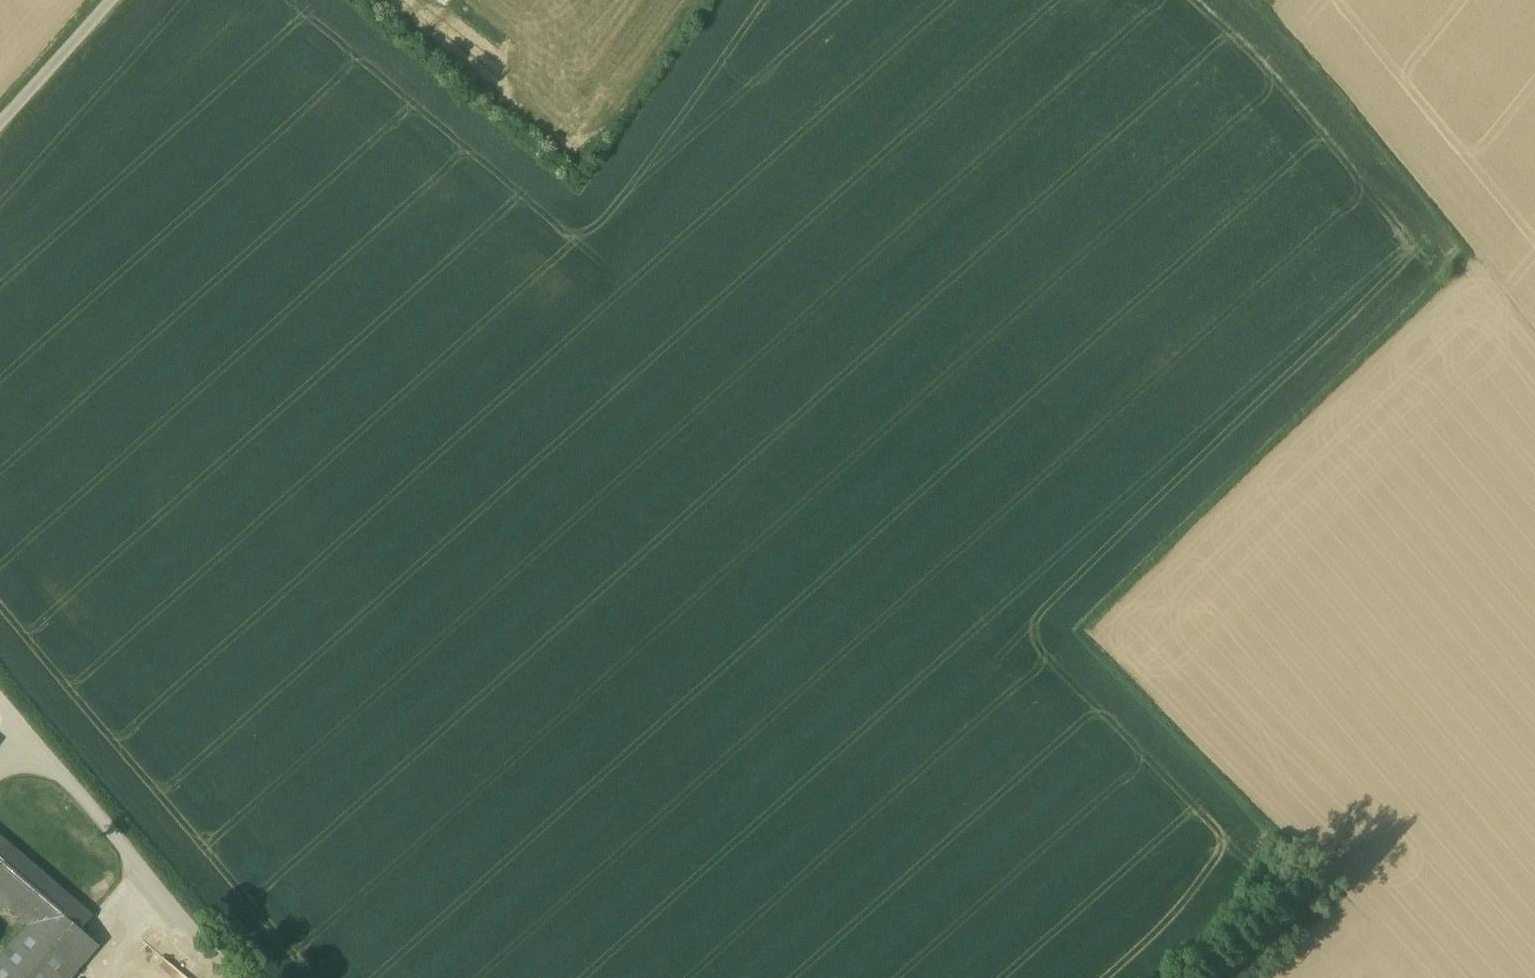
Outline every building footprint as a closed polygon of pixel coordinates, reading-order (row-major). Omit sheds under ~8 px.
[(0,836),(0,902),(28,926),(79,969),(98,947),(79,931),(92,916),(0,836)] [(0,958),(0,977),(71,977),(79,969),(28,926),(0,958)]
